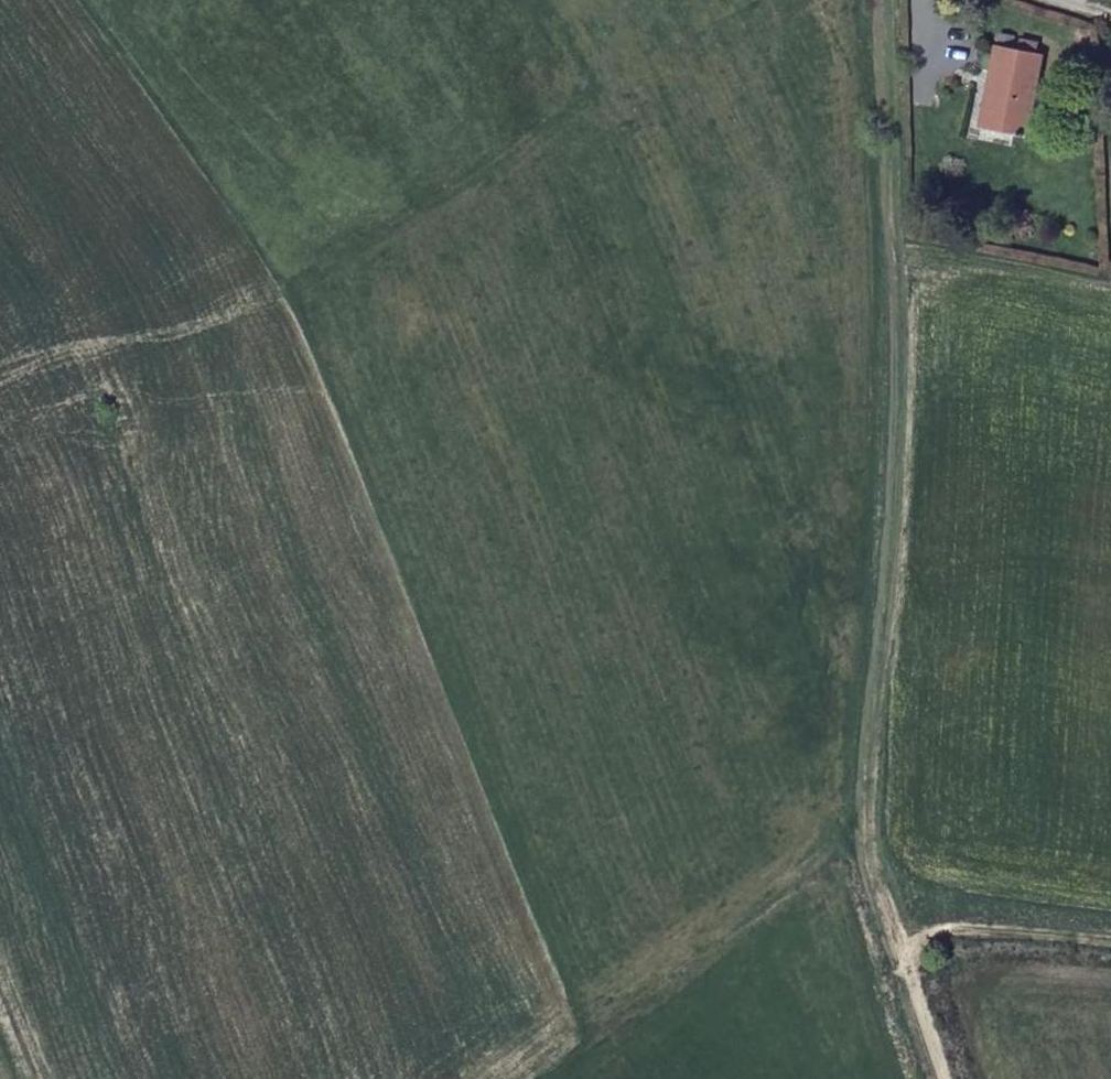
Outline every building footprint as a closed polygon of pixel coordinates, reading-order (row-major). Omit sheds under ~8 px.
[(1023,106),(1027,87),(1034,52),(989,41),(987,50),(974,46),(971,66),(985,72),(974,126),(1017,135),(1023,106)] [(1046,91),(1027,87),(1023,106),(1042,108),(1046,91)]
